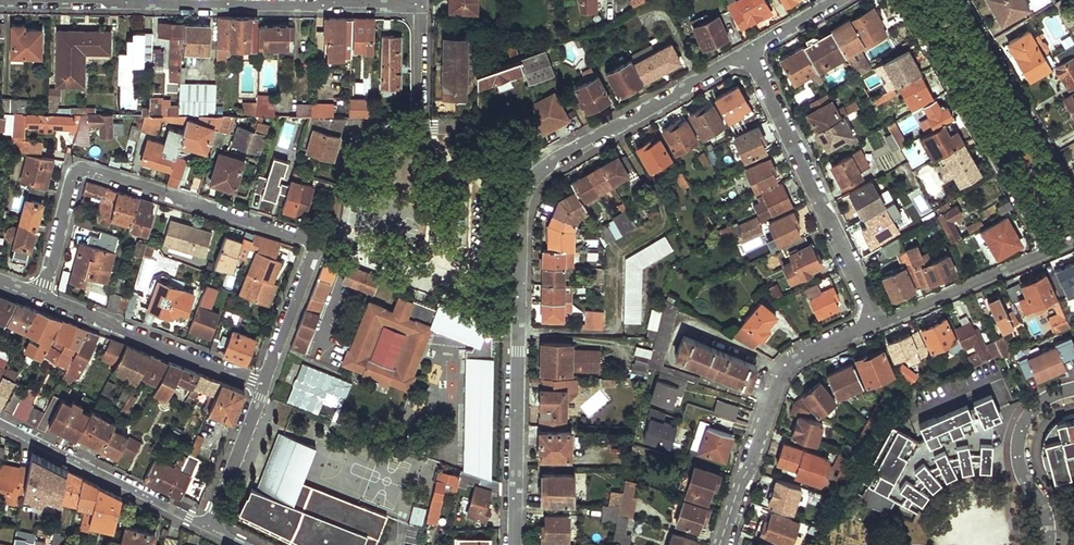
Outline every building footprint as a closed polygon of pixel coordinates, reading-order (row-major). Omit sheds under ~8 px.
[(449,9),(477,10),(477,0),(450,0),(449,9)] [(580,9),(595,10),(595,0),(577,0),(580,9)] [(766,0),(735,0),(729,3),(742,27),(771,10),(766,0)] [(1025,0),(987,0),(1001,24),(1029,8),(1025,0)] [(1063,0),(1060,0),(1053,4),(1072,36),(1073,35),(1073,19),(1063,0)] [(849,19),(830,30),(834,36),(843,52),(845,56),(858,48),(863,45),(864,46),(886,33),(881,26),(882,24),(872,7),(850,20),(849,19)] [(706,11),(689,18),(692,25),(718,13),(717,10),(708,14),(706,11)] [(728,35),(718,13),(692,25),(703,47),(728,35)] [(237,15),(217,15),(216,48),(254,48),(254,16),(237,15)] [(333,17),(323,17),(323,40),(326,40),(326,58),(339,58),(339,54),(350,55),(351,17),(333,17)] [(364,17),(352,17),(351,48),(365,48),(365,52),(372,52),(374,18),(364,17)] [(184,22),(159,21),(159,33),(166,33),(164,79),(179,80),(180,46),(183,46),(184,22)] [(24,23),(10,22),(10,54),(40,54),(40,28),(24,27),(24,23)] [(209,23),(184,22),(183,46),(183,50),(209,50),(209,23)] [(287,24),(264,24),(264,26),(257,26),(257,50),(267,50),(267,46),(287,46),(287,39),(294,39),(294,26),(287,26),(287,24)] [(106,30),(56,29),(55,84),(80,84),(82,51),(106,51),(106,30)] [(151,31),(132,30),(132,37),(127,38),(127,50),(119,50),(118,81),(129,81),(130,64),(150,64),(151,31)] [(820,44),(834,36),(830,30),(817,38),(820,44)] [(1041,52),(1029,31),(1009,42),(1030,78),(1056,64),(1047,49),(1041,52)] [(392,35),(381,35),(380,83),(388,83),(388,88),(398,88),(400,40),(392,39),(392,35)] [(597,70),(579,35),(575,37),(575,39),(574,40),(579,54),(582,52),(592,72),(597,70)] [(1072,35),(1064,39),(1069,48),(1073,45),(1073,40),(1072,35)] [(467,36),(444,36),(443,63),(447,64),(446,99),(466,99),(467,36)] [(820,44),(817,38),(811,37),(805,40),(807,45),(803,47),(804,49),(815,68),(835,57),(843,52),(834,36),(820,44)] [(872,61),(894,49),(889,39),(867,51),(872,61)] [(671,42),(633,61),(643,79),(680,60),(671,42)] [(1069,48),(1054,56),(1057,62),(1073,53),(1073,45),(1069,48)] [(871,68),(858,48),(845,56),(857,76),(871,68)] [(907,48),(881,62),(885,69),(891,79),(895,87),(919,74),(921,73),(907,48)] [(555,74),(546,49),(478,74),(477,86),(523,69),(528,83),(555,74)] [(815,68),(804,49),(791,57),(790,53),(779,59),(792,84),(816,70),(815,68)] [(162,50),(154,50),(153,64),(162,64),(162,50)] [(837,61),(845,56),(843,52),(835,57),(837,61)] [(24,64),(24,54),(11,54),(11,64),(24,64)] [(633,61),(631,57),(605,71),(617,92),(643,79),(633,61)] [(1062,76),(1068,87),(1073,84),(1073,61),(1072,57),(1055,67),(1060,77),(1062,76)] [(362,59),(361,66),(373,67),(374,60),(362,59)] [(881,62),(874,66),(878,73),(885,69),(881,62)] [(930,95),(919,74),(895,87),(888,91),(874,98),(877,104),(895,94),(894,92),(901,88),(910,105),(930,95)] [(609,97),(598,75),(576,87),(588,109),(609,97)] [(895,87),(891,79),(884,83),(888,91),(895,87)] [(215,84),(179,83),(179,89),(178,113),(204,113),(215,113),(215,84)] [(257,85),(257,94),(257,114),(263,114),(274,114),(275,85),(257,85)] [(748,107),(737,87),(715,99),(728,119),(740,112),(742,115),(747,112),(745,109),(748,107)] [(60,88),(48,88),(48,110),(57,111),(57,101),(60,101),(60,88)] [(178,113),(179,89),(150,88),(149,103),(149,112),(160,112),(178,113)] [(807,88),(796,95),(801,103),(812,96),(807,88)] [(532,102),(547,132),(571,119),(555,89),(532,102)] [(1064,99),(1073,118),(1073,93),(1064,99)] [(257,114),(257,94),(239,94),(239,113),(255,114),(257,114)] [(27,99),(2,96),(1,111),(14,111),(27,111),(27,99)] [(371,98),(349,98),(348,116),(370,116),(371,98)] [(941,109),(936,98),(923,105),(929,115),(927,116),(934,128),(942,123),(949,119),(953,117),(946,106),(941,109)] [(839,116),(830,100),(807,113),(816,129),(839,116)] [(847,111),(858,107),(855,100),(845,104),(847,111)] [(149,103),(141,103),(140,112),(143,112),(149,112),(149,103)] [(333,103),(311,103),(311,115),(312,115),(332,115),(333,103)] [(722,123),(710,103),(689,116),(701,136),(722,123)] [(910,112),(905,105),(893,111),(897,118),(910,112)] [(859,114),(855,108),(850,111),(853,116),(859,114)] [(71,128),(71,132),(76,133),(77,128),(80,112),(75,111),(73,110),(73,113),(73,128),(71,128)] [(2,128),(3,121),(13,122),(14,113),(14,112),(1,111),(0,111),(0,127),(2,128)] [(80,112),(77,128),(85,129),(89,124),(99,124),(99,134),(112,135),(113,132),(122,132),(122,121),(113,121),(113,111),(94,111),(80,112)] [(149,112),(143,112),(140,125),(140,128),(157,131),(160,112),(149,112)] [(73,113),(14,113),(13,122),(13,124),(39,125),(39,128),(52,129),(52,126),(71,128),(73,128),(73,113)] [(215,113),(204,113),(201,123),(189,119),(182,142),(205,149),(212,127),(217,129),(222,113),(215,113)] [(222,113),(217,129),(213,142),(220,145),(225,131),(228,132),(234,113),(222,113)] [(250,129),(237,125),(231,142),(258,151),(268,123),(261,121),(263,114),(257,114),(255,114),(250,129)] [(852,134),(842,114),(839,116),(816,129),(815,132),(818,138),(821,139),(826,148),(852,134)] [(332,115),(312,115),(309,126),(313,127),(306,149),(332,157),(344,116),(332,115)] [(696,139),(684,119),(663,132),(675,151),(696,139)] [(956,131),(949,119),(942,123),(949,135),(956,131)] [(296,152),(303,126),(284,121),(278,147),(296,152)] [(907,144),(893,121),(885,125),(890,134),(898,146),(899,148),(907,144)] [(949,135),(942,123),(934,128),(921,136),(934,159),(963,142),(956,131),(949,135)] [(140,125),(131,124),(128,138),(137,139),(140,128),(140,125)] [(767,148),(757,126),(734,137),(744,158),(767,148)] [(182,131),(170,127),(165,143),(148,137),(141,159),(150,162),(154,149),(175,156),(175,155),(182,131)] [(898,146),(890,134),(884,137),(892,150),(898,146)] [(670,157),(658,137),(637,148),(649,169),(670,157)] [(43,143),(12,138),(11,140),(27,142),(31,147),(29,154),(44,157),(43,143)] [(27,142),(11,140),(10,151),(29,154),(31,147),(27,142)] [(150,162),(171,168),(175,156),(154,149),(150,162)] [(705,152),(710,160),(715,158),(710,149),(705,152)] [(867,165),(858,150),(830,165),(842,185),(861,176),(857,171),(867,165)] [(709,162),(703,151),(697,155),(703,166),(709,162)] [(242,159),(218,152),(210,182),(230,188),(231,184),(235,186),(242,159)] [(955,160),(951,153),(935,161),(939,168),(955,160)] [(46,186),(55,159),(44,157),(29,154),(22,180),(32,183),(46,186)] [(642,180),(627,154),(620,158),(619,154),(603,164),(613,184),(628,175),(634,185),(642,180)] [(175,155),(175,156),(171,168),(167,183),(178,186),(186,159),(175,155)] [(259,174),(253,191),(262,194),(261,195),(275,199),(276,196),(278,192),(286,194),(289,185),(278,181),(280,173),(283,174),(288,160),(273,156),(267,177),(259,174)] [(779,179),(769,157),(745,168),(756,190),(779,179)] [(920,185),(907,161),(902,164),(915,188),(920,185)] [(937,181),(927,163),(915,170),(936,208),(942,205),(948,202),(942,191),(950,186),(945,177),(937,181)] [(613,184),(603,164),(587,173),(598,192),(613,184)] [(689,186),(681,172),(675,175),(683,189),(689,186)] [(598,192),(587,173),(572,182),(576,190),(583,201),(598,192)] [(313,186),(291,179),(289,185),(286,194),(284,199),(282,208),(304,214),(313,186)] [(118,191),(86,182),(85,188),(107,195),(100,222),(110,225),(111,218),(118,191)] [(851,193),(850,191),(842,196),(846,203),(849,202),(847,197),(851,195),(862,216),(883,205),(871,182),(851,193)] [(46,186),(32,183),(30,190),(44,194),(46,186)] [(791,205),(781,184),(762,193),(766,201),(759,204),(766,217),(791,205)] [(339,190),(331,189),(326,228),(334,229),(339,190)] [(583,201),(576,190),(559,200),(553,215),(575,224),(578,217),(588,211),(583,201)] [(126,194),(118,191),(111,218),(131,224),(138,198),(126,194)] [(935,214),(926,197),(915,203),(925,219),(935,214)] [(42,202),(27,198),(21,220),(47,227),(48,224),(37,221),(42,202)] [(147,201),(138,198),(131,224),(129,229),(146,235),(153,212),(144,209),(147,201)] [(1012,207),(1008,200),(996,207),(1001,214),(1012,207)] [(638,226),(625,203),(620,206),(623,212),(613,219),(614,220),(622,235),(638,226)] [(944,207),(942,205),(936,208),(939,214),(938,214),(950,242),(960,236),(953,219),(962,214),(957,204),(944,211),(942,209),(944,207)] [(802,233),(792,210),(768,221),(774,236),(772,237),(771,240),(772,243),(775,244),(777,243),(778,244),(802,233)] [(884,218),(880,212),(857,223),(862,233),(863,233),(869,244),(886,236),(878,220),(884,218)] [(912,221),(908,212),(901,215),(906,224),(912,221)] [(94,220),(78,214),(76,221),(92,227),(94,220)] [(573,230),(575,224),(553,215),(549,225),(549,248),(565,248),(573,248),(573,230)] [(759,223),(756,216),(737,224),(736,221),(721,229),(721,230),(716,233),(721,241),(739,232),(759,223)] [(1020,244),(1005,218),(981,231),(997,256),(1020,244)] [(178,222),(170,219),(162,243),(203,257),(211,232),(190,225),(189,229),(177,225),(178,222)] [(47,227),(21,220),(19,227),(14,226),(11,228),(9,233),(11,238),(16,239),(11,259),(26,263),(35,228),(46,231),(47,227)] [(622,235),(614,220),(599,229),(607,245),(622,235)] [(965,226),(968,232),(983,224),(981,220),(978,221),(977,220),(965,226)] [(759,224),(759,223),(739,232),(742,238),(764,228),(762,223),(759,224)] [(281,242),(255,234),(252,241),(250,248),(257,250),(240,294),(265,304),(274,281),(282,260),(276,257),(281,242)] [(242,242),(225,236),(214,264),(230,271),(236,254),(246,257),(250,248),(252,241),(244,238),(242,242)] [(672,250),(664,236),(626,258),(625,323),(642,323),(642,268),(672,250)] [(808,244),(804,236),(781,247),(784,254),(789,252),(792,259),(783,264),(790,279),(800,275),(801,277),(823,266),(812,242),(808,244)] [(98,246),(82,241),(71,281),(104,290),(118,242),(100,237),(98,246)] [(901,247),(896,238),(880,247),(884,257),(896,250),(901,247)] [(147,241),(140,239),(137,253),(143,255),(145,248),(147,242),(147,241)] [(907,262),(901,247),(896,250),(902,263),(903,265),(907,262)] [(955,271),(947,254),(924,264),(917,247),(906,252),(921,285),(955,271)] [(152,250),(145,248),(143,255),(149,258),(152,250)] [(564,258),(565,248),(549,248),(543,248),(543,266),(564,266),(573,266),(573,258),(564,258)] [(573,248),(565,248),(564,258),(573,258),(573,248)] [(326,256),(290,347),(303,351),(330,281),(332,282),(339,261),(326,256)] [(918,287),(907,262),(903,265),(902,263),(899,265),(900,267),(893,270),(892,268),(881,273),(892,298),(918,287)] [(1053,270),(1060,286),(1073,280),(1073,262),(1071,263),(1064,265),(1063,263),(1059,264),(1060,267),(1053,270)] [(564,283),(564,266),(543,266),(542,283),(564,283)] [(379,275),(357,267),(351,283),(372,291),(379,275)] [(605,285),(605,267),(591,267),(590,284),(605,285)] [(741,273),(739,267),(727,272),(730,278),(741,273)] [(154,291),(147,307),(172,316),(175,308),(187,312),(194,292),(183,288),(186,281),(170,276),(170,277),(168,274),(163,272),(154,276),(150,288),(152,290),(154,291)] [(841,304),(828,275),(804,286),(818,315),(841,304)] [(1021,285),(1025,295),(1018,299),(1025,314),(1035,310),(1033,307),(1051,299),(1052,302),(1056,300),(1045,275),(1021,285)] [(225,286),(233,288),(236,278),(228,276),(225,286)] [(390,300),(396,284),(380,278),(374,294),(390,300)] [(278,283),(274,281),(265,304),(269,306),(278,283)] [(564,301),(564,283),(542,283),(542,300),(564,301)] [(219,289),(206,284),(189,328),(211,336),(220,313),(211,309),(219,289)] [(780,297),(773,285),(768,287),(775,300),(780,297)] [(130,299),(111,291),(107,307),(115,310),(125,314),(130,299)] [(479,344),(486,325),(487,322),(439,303),(436,310),(399,295),(393,311),(383,307),(383,306),(370,301),(351,349),(348,348),(343,362),(363,370),(362,374),(385,383),(387,380),(407,388),(413,374),(411,373),(430,325),(474,342),(479,344)] [(0,296),(0,316),(8,319),(17,302),(0,296)] [(986,301),(1001,331),(1017,324),(1010,308),(1005,311),(998,296),(986,301)] [(661,365),(674,305),(662,298),(650,359),(648,367),(656,370),(678,377),(697,383),(699,377),(661,365)] [(563,320),(564,301),(542,300),(542,319),(563,320)] [(27,306),(17,302),(8,319),(7,321),(26,331),(37,310),(27,306)] [(761,302),(733,337),(754,348),(769,329),(766,327),(776,314),(761,302)] [(1054,305),(1057,313),(1062,311),(1059,303),(1054,305)] [(48,314),(37,310),(26,331),(33,334),(25,349),(42,357),(44,352),(62,320),(48,314)] [(604,328),(604,310),(587,310),(587,328),(604,328)] [(1057,313),(1048,318),(1055,332),(1068,326),(1062,311),(1057,313)] [(967,316),(959,319),(962,326),(970,322),(967,316)] [(944,317),(920,329),(930,350),(950,340),(955,352),(962,349),(956,336),(954,337),(944,317)] [(74,324),(62,320),(44,352),(68,364),(85,332),(76,329),(77,326),(74,324)] [(956,336),(962,349),(970,366),(999,353),(995,344),(985,349),(978,333),(975,334),(970,322),(962,326),(953,330),(956,336)] [(465,349),(465,357),(491,357),(491,328),(486,325),(479,344),(474,342),(472,349),(465,349)] [(92,331),(87,329),(85,332),(68,364),(67,368),(78,375),(96,341),(94,340),(97,334),(92,331)] [(255,338),(233,329),(224,353),(245,361),(255,338)] [(916,329),(886,342),(895,360),(917,351),(914,345),(922,341),(916,329)] [(755,365),(682,334),(674,355),(747,384),(755,365)] [(993,340),(995,344),(999,353),(1001,357),(1010,353),(1002,336),(993,340)] [(218,339),(214,337),(210,348),(214,349),(218,339)] [(1073,345),(1070,337),(1055,344),(1055,347),(1028,359),(1027,357),(1018,360),(1025,376),(1033,373),(1036,380),(1066,368),(1062,360),(1073,355),(1073,344),(1073,345)] [(118,342),(110,339),(101,356),(116,362),(126,345),(118,342)] [(571,348),(571,343),(540,341),(540,371),(571,373),(571,368),(599,369),(599,354),(578,353),(578,358),(571,357),(571,348)] [(131,347),(126,345),(116,362),(113,368),(137,380),(141,374),(151,355),(137,349),(131,347)] [(858,358),(855,359),(867,383),(893,371),(880,347),(866,354),(865,351),(856,356),(858,358)] [(600,350),(571,348),(571,357),(578,358),(578,353),(599,354),(600,350)] [(941,354),(944,359),(949,356),(947,351),(941,354)] [(44,352),(42,357),(66,369),(67,368),(68,364),(44,352)] [(169,363),(151,355),(141,374),(158,382),(169,363)] [(645,374),(647,367),(648,367),(650,359),(637,355),(632,371),(645,374)] [(491,357),(465,357),(464,470),(490,478),(491,357)] [(334,420),(350,381),(302,361),(286,401),(334,420)] [(199,373),(170,362),(169,363),(158,382),(154,391),(165,397),(176,377),(186,382),(182,391),(188,394),(189,394),(199,373)] [(825,369),(837,395),(838,396),(863,384),(852,362),(832,372),(830,367),(825,369)] [(897,363),(893,368),(905,377),(908,372),(897,363)] [(5,368),(3,373),(14,379),(19,382),(24,373),(7,365),(5,368)] [(645,374),(632,371),(630,378),(647,378),(648,367),(647,367),(645,374)] [(678,377),(656,370),(643,412),(664,419),(678,377)] [(3,373),(0,378),(0,406),(10,387),(14,379),(3,373)] [(221,382),(199,373),(189,394),(195,397),(200,387),(212,392),(207,403),(210,404),(221,382)] [(19,382),(14,379),(10,387),(15,390),(19,382)] [(114,383),(107,380),(102,389),(110,392),(114,383)] [(819,380),(793,401),(808,410),(812,407),(818,414),(836,400),(819,380)] [(244,390),(221,382),(210,404),(208,410),(232,420),(244,390)] [(36,392),(26,387),(23,394),(13,413),(25,419),(36,425),(43,413),(30,406),(31,404),(30,403),(36,392)] [(131,392),(124,387),(119,397),(126,401),(130,393),(131,392)] [(707,395),(684,387),(673,421),(696,428),(707,395)] [(110,392),(102,389),(99,395),(112,402),(115,395),(110,392)] [(565,406),(565,389),(541,389),(541,415),(566,416),(566,412),(570,412),(570,406),(565,406)] [(23,394),(15,390),(5,409),(13,413),(23,394)] [(90,413),(53,393),(43,413),(36,425),(46,430),(50,423),(77,437),(79,434),(90,413)] [(136,397),(130,393),(126,401),(124,405),(130,408),(136,397)] [(616,416),(616,394),(581,393),(581,416),(616,416)] [(993,423),(1002,418),(992,393),(919,425),(925,439),(918,442),(892,427),(862,481),(867,484),(858,503),(888,512),(895,499),(917,511),(927,494),(940,481),(956,473),(973,470),(991,470),(991,462),(993,423)] [(888,394),(879,402),(885,407),(896,399),(888,394)] [(736,416),(739,405),(718,399),(714,410),(736,416)] [(793,401),(791,410),(806,415),(808,410),(793,401)] [(879,402),(868,421),(874,426),(885,407),(879,402)] [(112,427),(116,420),(92,408),(90,413),(79,434),(102,447),(112,427)] [(664,419),(643,412),(633,444),(654,451),(664,419)] [(798,415),(791,437),(814,445),(822,422),(798,415)] [(868,421),(859,439),(860,440),(865,443),(874,426),(868,421)] [(1064,424),(1065,429),(1059,431),(1058,426),(1052,428),(1046,437),(1043,448),(1042,455),(1044,467),(1048,475),(1069,470),(1065,456),(1073,454),(1073,421),(1064,424)] [(732,434),(708,426),(700,451),(724,459),(732,434)] [(129,437),(112,427),(102,447),(118,455),(121,451),(129,437)] [(848,427),(845,431),(853,436),(855,431),(848,427)] [(68,433),(61,429),(58,436),(64,440),(68,433)] [(570,457),(571,431),(540,430),(540,456),(570,457)] [(282,432),(279,431),(257,489),(260,490),(263,482),(282,432)] [(282,432),(263,482),(269,484),(266,493),(260,490),(257,489),(251,486),(247,495),(246,494),(238,510),(249,516),(310,544),(374,544),(386,513),(360,503),(360,504),(351,526),(346,524),(347,521),(314,508),(314,511),(292,503),(300,481),(315,445),(282,432)] [(203,436),(197,433),(188,452),(194,455),(203,436)] [(141,441),(130,435),(129,437),(121,451),(133,457),(141,441)] [(860,440),(850,457),(855,458),(865,443),(860,440)] [(783,443),(776,462),(797,469),(794,476),(831,488),(835,478),(829,476),(832,468),(825,465),(828,459),(783,443)] [(40,456),(32,452),(29,467),(23,495),(43,499),(43,498),(41,497),(42,492),(41,492),(49,461),(40,456)] [(194,455),(188,452),(180,467),(179,470),(185,473),(194,455)] [(841,454),(835,466),(842,470),(847,473),(855,458),(850,457),(841,454)] [(176,469),(155,458),(143,480),(157,487),(168,493),(179,470),(180,467),(177,466),(176,469)] [(58,465),(49,461),(41,492),(42,492),(62,497),(63,492),(63,491),(68,470),(58,465)] [(0,463),(0,496),(16,499),(17,496),(23,496),(23,495),(29,467),(21,465),(20,468),(0,463)] [(719,474),(695,466),(687,489),(712,497),(719,474)] [(464,470),(461,469),(460,475),(458,484),(465,486),(467,481),(475,484),(470,498),(472,499),(469,512),(485,518),(490,505),(486,504),(491,489),(500,492),(500,481),(490,478),(464,470)] [(78,495),(82,478),(76,474),(68,470),(63,491),(78,495)] [(185,473),(179,470),(168,493),(179,498),(181,493),(189,475),(185,473)] [(460,475),(439,470),(426,522),(432,523),(435,524),(445,482),(453,484),(451,488),(456,489),(458,484),(460,475)] [(572,499),(573,474),(543,473),(542,499),(572,499)] [(89,482),(82,478),(78,495),(76,504),(93,508),(98,486),(89,482)] [(777,478),(768,505),(791,513),(800,487),(777,478)] [(633,481),(625,479),(622,494),(620,506),(618,513),(628,516),(633,518),(637,496),(633,495),(630,495),(633,481)] [(360,504),(300,481),(292,503),(314,511),(314,508),(347,521),(346,524),(351,526),(360,504)] [(269,484),(263,482),(260,490),(266,493),(269,484)] [(93,511),(88,530),(96,532),(98,525),(115,528),(117,514),(121,500),(121,497),(111,493),(98,486),(93,508),(93,511)] [(622,494),(612,491),(609,506),(620,506),(622,494)] [(198,501),(186,495),(183,500),(198,507),(200,503),(198,503),(198,501)] [(0,496),(0,501),(15,504),(16,499),(0,496)] [(708,507),(683,499),(676,523),(701,531),(708,507)] [(127,502),(121,500),(117,514),(124,515),(127,502)] [(408,520),(422,524),(426,507),(412,504),(408,520)] [(609,506),(603,505),(602,522),(616,523),(618,513),(620,506),(609,506)] [(93,511),(84,509),(81,527),(88,530),(93,511)] [(771,511),(767,525),(763,523),(759,535),(789,544),(797,520),(771,511)] [(618,513),(616,523),(612,544),(629,544),(631,535),(624,533),(628,516),(618,513)] [(568,539),(569,515),(545,514),(545,527),(542,527),(542,538),(543,538),(543,544),(561,544),(561,538),(568,539)] [(249,516),(248,518),(304,544),(310,544),(249,516)] [(819,527),(810,523),(805,533),(813,536),(819,527)] [(126,524),(121,544),(152,544),(153,542),(155,543),(158,533),(126,524)] [(51,530),(36,527),(35,533),(49,537),(51,530)] [(16,531),(13,544),(22,544),(24,540),(33,543),(34,538),(35,535),(16,531)] [(57,532),(54,531),(51,544),(57,544),(62,544),(65,535),(57,534),(57,532)] [(430,533),(425,532),(423,540),(431,541),(433,534),(430,533)] [(673,533),(668,544),(696,544),(697,541),(673,533)] [(461,536),(461,544),(488,544),(488,536),(461,536)]
